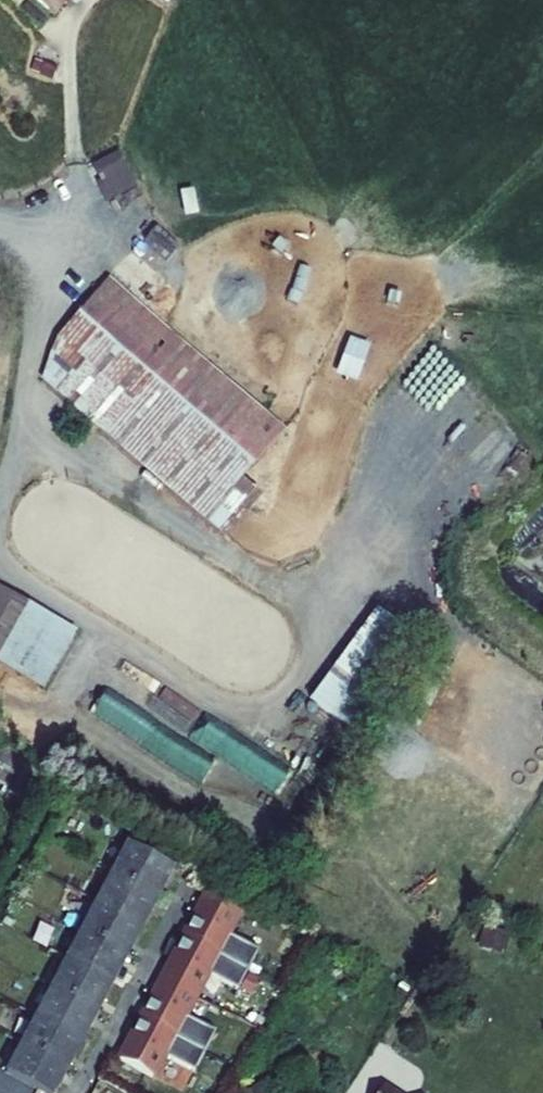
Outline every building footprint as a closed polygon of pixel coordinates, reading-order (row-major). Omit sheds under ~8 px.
[(36,11),(45,0),(23,0),(36,11)] [(126,148),(95,163),(112,199),(143,184),(126,148)] [(284,433),(108,280),(57,338),(136,413),(117,447),(224,541),(263,499),(241,481),(284,433)] [(136,413),(57,338),(55,341),(40,381),(117,447),(136,413)] [(28,605),(0,588),(0,655),(28,605)] [(0,655),(0,666),(43,690),(77,632),(28,605),(0,655)] [(357,680),(400,627),(376,609),(336,665),(357,680)] [(379,696),(419,640),(400,627),(357,680),(379,696)] [(0,750),(0,782),(10,787),(22,763),(0,750)] [(171,870),(128,847),(113,876),(156,899),(171,870)] [(156,899),(113,876),(98,905),(141,927),(156,899)] [(240,914),(206,896),(184,938),(248,971),(258,952),(228,936),(240,914)] [(22,909),(13,904),(5,919),(15,924),(22,909)] [(141,927),(98,905),(83,933),(126,956),(141,927)] [(484,928),(478,949),(504,956),(510,935),(484,928)] [(111,984),(126,956),(83,933),(68,962),(111,984)] [(184,938),(163,979),(196,996),(208,975),(237,991),(248,971),(184,938)] [(111,984),(68,962),(53,990),(96,1013),(111,984)] [(196,996),(163,979),(141,1020),(204,1053),(215,1034),(185,1018),(196,996)] [(96,1013),(53,990),(38,1018),(81,1041),(96,1013)] [(66,1069),(81,1041),(38,1018),(23,1047),(66,1069)] [(141,1020),(119,1062),(152,1080),(164,1057),(194,1073),(204,1053),(141,1020)] [(23,1047),(8,1076),(41,1092),(54,1092),(66,1069),(23,1047)] [(0,1073),(0,1092),(3,1092),(10,1078),(0,1073)] [(10,1078),(3,1092),(20,1092),(24,1085),(10,1078)] [(267,1080),(249,1090),(250,1092),(274,1092),(267,1080)]
